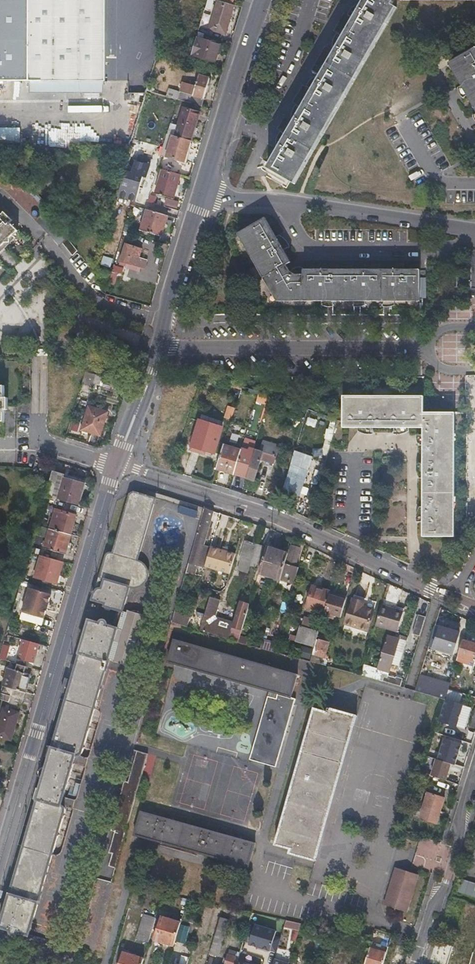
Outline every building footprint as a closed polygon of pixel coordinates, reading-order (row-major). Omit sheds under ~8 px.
[(104,80),(105,4),(105,0),(0,0),(0,80),(104,80)] [(205,8),(210,10),(213,0),(207,0),(205,8)] [(226,34),(234,5),(232,4),(218,0),(210,29),(226,34)] [(281,134),(279,136),(279,142),(282,144),(269,168),(292,182),(393,6),(391,5),(394,0),(365,0),(362,4),(359,2),(354,7),(353,8),(358,12),(352,23),(344,36),(341,42),(336,40),(334,42),(334,48),(331,59),(323,74),(319,72),(315,75),(313,78),(319,81),(316,86),(304,106),(301,111),(296,108),(294,111),(293,117),(297,118),(290,131),(286,137),(281,134)] [(350,14),(352,23),(358,12),(353,8),(350,14)] [(339,34),(336,40),(341,42),(344,36),(339,34)] [(196,38),(191,55),(216,62),(219,52),(217,51),(219,44),(196,38)] [(460,92),(466,88),(469,92),(474,102),(474,49),(452,62),(457,71),(464,83),(458,86),(459,90),(460,92)] [(184,79),(178,100),(201,107),(210,78),(199,75),(197,83),(184,79)] [(310,84),(316,86),(319,81),(313,78),(310,84)] [(466,88),(460,92),(463,97),(469,92),(466,88)] [(124,101),(118,115),(123,117),(129,103),(124,101)] [(299,103),(296,108),(301,111),(304,106),(299,103)] [(176,136),(190,140),(198,113),(184,109),(176,136)] [(20,125),(0,125),(0,142),(20,142),(20,125)] [(284,128),(281,134),(286,137),(290,131),(284,128)] [(176,136),(174,135),(167,157),(184,162),(190,140),(176,136)] [(180,174),(163,169),(156,194),(172,199),(180,174)] [(142,178),(125,173),(118,196),(135,200),(142,178)] [(161,235),(167,215),(160,213),(147,210),(141,229),(161,235)] [(13,236),(18,230),(10,222),(12,220),(4,211),(1,214),(0,212),(0,242),(3,245),(6,242),(10,242),(10,238),(13,236)] [(280,244),(285,241),(284,239),(279,235),(276,237),(265,218),(241,232),(280,298),(325,298),(325,304),(329,306),(331,306),(331,298),(336,298),(357,298),(363,298),(363,305),(366,306),(368,304),(368,298),(387,298),(392,298),(392,306),(395,306),(398,303),(398,297),(420,297),(420,270),(303,270),(303,276),(296,275),(296,267),(294,267),(289,270),(286,265),(290,262),(283,250),(280,244)] [(15,238),(13,236),(10,238),(10,242),(6,242),(3,245),(0,242),(0,254),(15,238)] [(288,247),(285,241),(280,244),(283,250),(288,247)] [(126,244),(120,262),(145,269),(147,262),(139,259),(142,249),(126,244)] [(111,267),(112,259),(105,257),(103,265),(111,267)] [(112,266),(112,268),(111,271),(122,274),(123,269),(112,266)] [(101,271),(95,281),(103,285),(108,275),(101,271)] [(110,273),(107,284),(114,285),(117,275),(110,273)] [(99,376),(86,372),(82,384),(92,387),(94,381),(98,382),(99,376)] [(270,395),(259,391),(256,402),(267,405),(270,395)] [(361,434),(364,434),(364,427),(372,427),(394,427),(401,427),(401,434),(404,434),(409,431),(409,427),(424,427),(424,434),(424,438),(417,439),(417,441),(420,445),(424,445),(424,463),(424,470),(417,470),(417,473),(420,478),(424,478),(424,507),(420,507),(417,512),(417,515),(424,515),(424,522),(424,536),(452,536),(452,473),(452,413),(424,412),(424,399),(344,399),(343,426),(357,427),(357,431),(361,434)] [(88,407),(81,430),(101,436),(108,413),(88,407)] [(278,412),(275,422),(284,425),(288,415),(278,412)] [(199,420),(191,446),(214,453),(222,428),(199,420)] [(247,477),(247,478),(254,480),(261,459),(273,463),(279,446),(263,441),(260,451),(255,449),(247,477)] [(223,445),(216,468),(227,471),(228,469),(236,471),(242,451),(223,445)] [(236,471),(235,474),(247,477),(255,449),(250,447),(249,450),(242,448),(242,451),(236,471)] [(288,475),(284,489),(299,494),(303,482),(306,471),(292,466),(290,476),(288,475)] [(65,474),(53,471),(45,496),(78,505),(84,485),(63,478),(65,474)] [(9,898),(1,927),(29,935),(42,889),(66,809),(65,807),(64,805),(62,805),(77,754),(79,755),(81,754),(82,753),(83,751),(92,719),(100,721),(103,711),(96,709),(109,663),(111,656),(118,630),(120,622),(123,611),(130,587),(134,588),(137,588),(139,587),(142,585),(144,584),(146,581),(148,579),(148,575),(148,571),(148,570),(146,566),(143,563),(141,562),(138,561),(152,511),(156,499),(134,492),(130,494),(115,546),(113,553),(111,553),(109,553),(107,555),(106,557),(102,571),(103,575),(106,578),(104,586),(101,586),(97,588),(94,599),(106,603),(106,606),(119,610),(114,626),(90,620),(81,652),(73,679),(66,677),(62,691),(69,693),(39,791),(33,790),(29,802),(36,804),(23,852),(9,898)] [(180,506),(179,512),(194,516),(196,510),(180,506)] [(212,511),(204,508),(192,552),(189,562),(197,564),(200,555),(202,548),(212,511)] [(50,529),(70,535),(76,515),(56,509),(50,529)] [(64,554),(70,535),(50,529),(44,548),(64,554)] [(253,556),(256,544),(246,541),(241,561),(251,564),(253,556)] [(263,546),(256,544),(253,556),(260,558),(263,546)] [(280,580),(293,584),(298,570),(294,569),(300,548),(292,545),(286,566),(284,566),(280,580)] [(223,551),(210,547),(210,549),(210,550),(205,566),(218,570),(230,574),(235,555),(223,551)] [(277,550),(267,547),(259,574),(270,577),(277,550)] [(210,550),(202,548),(200,555),(197,564),(205,566),(210,550)] [(277,550),(270,577),(280,580),(284,566),(288,554),(277,550)] [(62,562),(41,556),(35,577),(56,583),(62,562)] [(355,569),(339,561),(331,591),(329,596),(338,598),(344,580),(351,583),(355,569)] [(103,575),(102,571),(97,588),(101,586),(104,586),(106,578),(103,575)] [(333,612),(342,614),(351,583),(344,580),(338,598),(329,596),(324,613),(332,616),(333,612)] [(329,596),(331,591),(313,587),(307,608),(324,613),(329,596)] [(29,589),(23,613),(43,619),(50,595),(29,589)] [(354,596),(346,621),(368,627),(375,607),(363,603),(364,599),(354,596)] [(220,600),(210,597),(200,630),(229,638),(232,627),(233,623),(215,617),(220,600)] [(240,602),(233,623),(232,627),(242,629),(250,605),(240,602)] [(382,604),(376,624),(390,628),(396,608),(382,604)] [(404,610),(396,608),(390,628),(398,631),(404,610)] [(127,612),(123,611),(120,622),(118,630),(111,656),(109,663),(112,664),(127,612)] [(145,617),(127,612),(112,664),(131,669),(145,617)] [(43,619),(23,613),(21,619),(41,625),(43,619)] [(190,618),(175,613),(172,623),(188,627),(190,618)] [(420,636),(426,618),(416,615),(411,633),(420,636)] [(296,641),(314,646),(318,632),(300,627),(296,641)] [(440,627),(434,648),(452,654),(458,633),(440,627)] [(240,636),(238,642),(250,646),(252,639),(240,636)] [(383,649),(377,669),(389,672),(392,663),(389,662),(396,638),(388,636),(383,649)] [(252,639),(250,646),(261,648),(262,643),(252,639)] [(474,663),(474,642),(463,639),(458,657),(463,659),(461,663),(474,667),(474,663)] [(38,644),(23,640),(18,659),(33,663),(38,644)] [(174,640),(168,662),(214,675),(291,697),(297,675),(224,654),(174,640)] [(319,641),(316,649),(325,652),(327,643),(319,641)] [(299,656),(312,659),(314,647),(301,644),(299,656)] [(3,645),(0,657),(0,659),(11,662),(14,649),(8,648),(8,646),(3,645)] [(11,662),(9,669),(17,671),(19,664),(11,662)] [(32,668),(19,664),(17,671),(9,669),(4,686),(10,688),(26,692),(32,668)] [(420,675),(415,691),(416,691),(445,700),(449,684),(420,675)] [(22,705),(26,692),(10,688),(4,686),(1,699),(7,700),(22,705)] [(438,721),(457,727),(464,704),(446,698),(438,721)] [(274,705),(266,733),(257,766),(275,771),(292,710),(274,705)] [(12,740),(19,713),(3,708),(1,718),(0,718),(0,737),(12,740)] [(316,860),(318,851),(294,844),(310,791),(330,718),(354,725),(356,716),(331,709),(330,713),(315,709),(293,786),(276,844),(290,849),(289,852),(297,854),(316,860)] [(294,844),(318,851),(341,772),(354,725),(330,718),(310,791),(294,844)] [(444,738),(438,759),(451,763),(454,764),(461,744),(444,738)] [(137,750),(128,783),(139,786),(149,754),(137,750)] [(431,775),(446,780),(451,763),(438,759),(437,759),(431,775)] [(111,830),(115,831),(125,834),(139,786),(128,783),(124,782),(111,830)] [(428,793),(420,818),(437,823),(444,798),(428,793)] [(141,812),(135,835),(248,867),(255,843),(203,830),(141,812)] [(125,834),(115,831),(109,853),(113,854),(109,866),(116,868),(125,834)] [(420,837),(411,865),(442,876),(447,863),(437,860),(442,845),(420,837)] [(466,863),(474,865),(474,851),(470,850),(466,863)] [(394,877),(383,913),(405,920),(416,884),(394,877)] [(81,943),(79,947),(94,952),(94,951),(113,883),(111,882),(98,879),(81,943)] [(457,893),(474,898),(474,884),(461,880),(457,893)] [(188,899),(179,898),(176,910),(184,913),(188,899)] [(470,903),(467,913),(474,915),(474,905),(470,903)] [(149,943),(156,918),(144,915),(137,939),(149,943)] [(162,946),(173,950),(181,923),(162,917),(155,939),(163,942),(162,946)] [(220,917),(209,954),(218,957),(229,920),(220,917)] [(284,927),(296,930),(297,923),(285,920),(284,927)] [(249,945),(276,953),(280,938),(274,936),(275,932),(255,926),(249,945)] [(470,926),(466,938),(474,941),(474,928),(470,926)] [(180,930),(177,942),(183,944),(187,931),(180,930)] [(294,951),(297,931),(289,930),(286,950),(294,951)] [(365,963),(383,963),(387,953),(381,951),(383,945),(372,941),(365,963)] [(452,946),(449,958),(447,963),(470,963),(472,955),(473,952),(452,946)] [(144,959),(123,953),(120,963),(142,963),(144,959)] [(237,962),(238,959),(228,956),(227,959),(225,958),(223,963),(224,963),(236,963),(237,962)]
